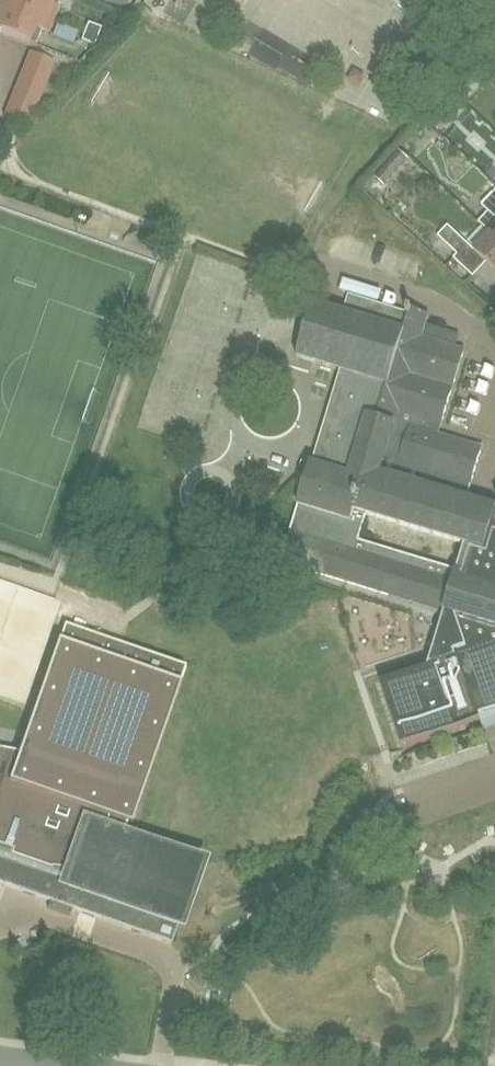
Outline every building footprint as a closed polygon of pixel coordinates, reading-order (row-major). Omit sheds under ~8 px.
[(55,0),(0,0),(0,1),(54,22),(59,9),(52,6),(55,0)] [(395,5),(406,11),(405,14),(435,32),(454,0),(398,0),(395,5)] [(54,22),(0,1),(0,35),(35,49),(42,33),(48,36),(54,22)] [(465,53),(473,61),(494,36),(494,20),(465,53)] [(71,44),(76,32),(56,24),(51,35),(71,44)] [(97,38),(101,30),(88,24),(84,34),(81,42),(93,47),(97,38)] [(473,61),(492,78),(494,80),(494,36),(473,61)] [(26,68),(49,77),(55,64),(31,55),(26,68)] [(448,89),(466,106),(492,78),(473,61),(448,89)] [(44,90),(49,77),(26,68),(20,80),(44,90)] [(353,68),(345,81),(357,88),(365,75),(353,68)] [(39,102),(44,90),(20,80),(15,93),(39,102)] [(445,92),(423,118),(440,135),(451,123),(456,117),(466,106),(448,89),(445,92)] [(34,115),(39,102),(15,93),(10,105),(34,115)] [(29,128),(34,115),(10,105),(5,118),(29,128)] [(399,152),(397,154),(375,179),(385,188),(407,163),(409,160),(399,152)] [(491,235),(494,239),(494,194),(482,207),(488,213),(478,223),(491,235)] [(448,226),(438,237),(457,255),(468,244),(453,230),(448,226)] [(475,251),(468,244),(486,265),(494,273),(494,239),(491,235),(475,251)] [(344,313),(313,303),(312,308),(297,357),(342,371),(313,465),(310,464),(305,482),(297,506),(298,506),(290,532),(289,532),(280,562),(446,613),(429,669),(382,686),(404,750),(481,724),(478,716),(494,710),(494,510),(467,500),(482,450),(430,434),(433,423),(442,426),(464,352),(421,339),(428,316),(408,310),(407,314),(349,296),(344,313)] [(4,887),(51,904),(49,909),(71,917),(73,911),(80,914),(97,919),(171,945),(200,861),(123,834),(127,823),(130,825),(185,667),(122,645),(64,625),(19,754),(18,758),(0,754),(0,886),(4,887)]
